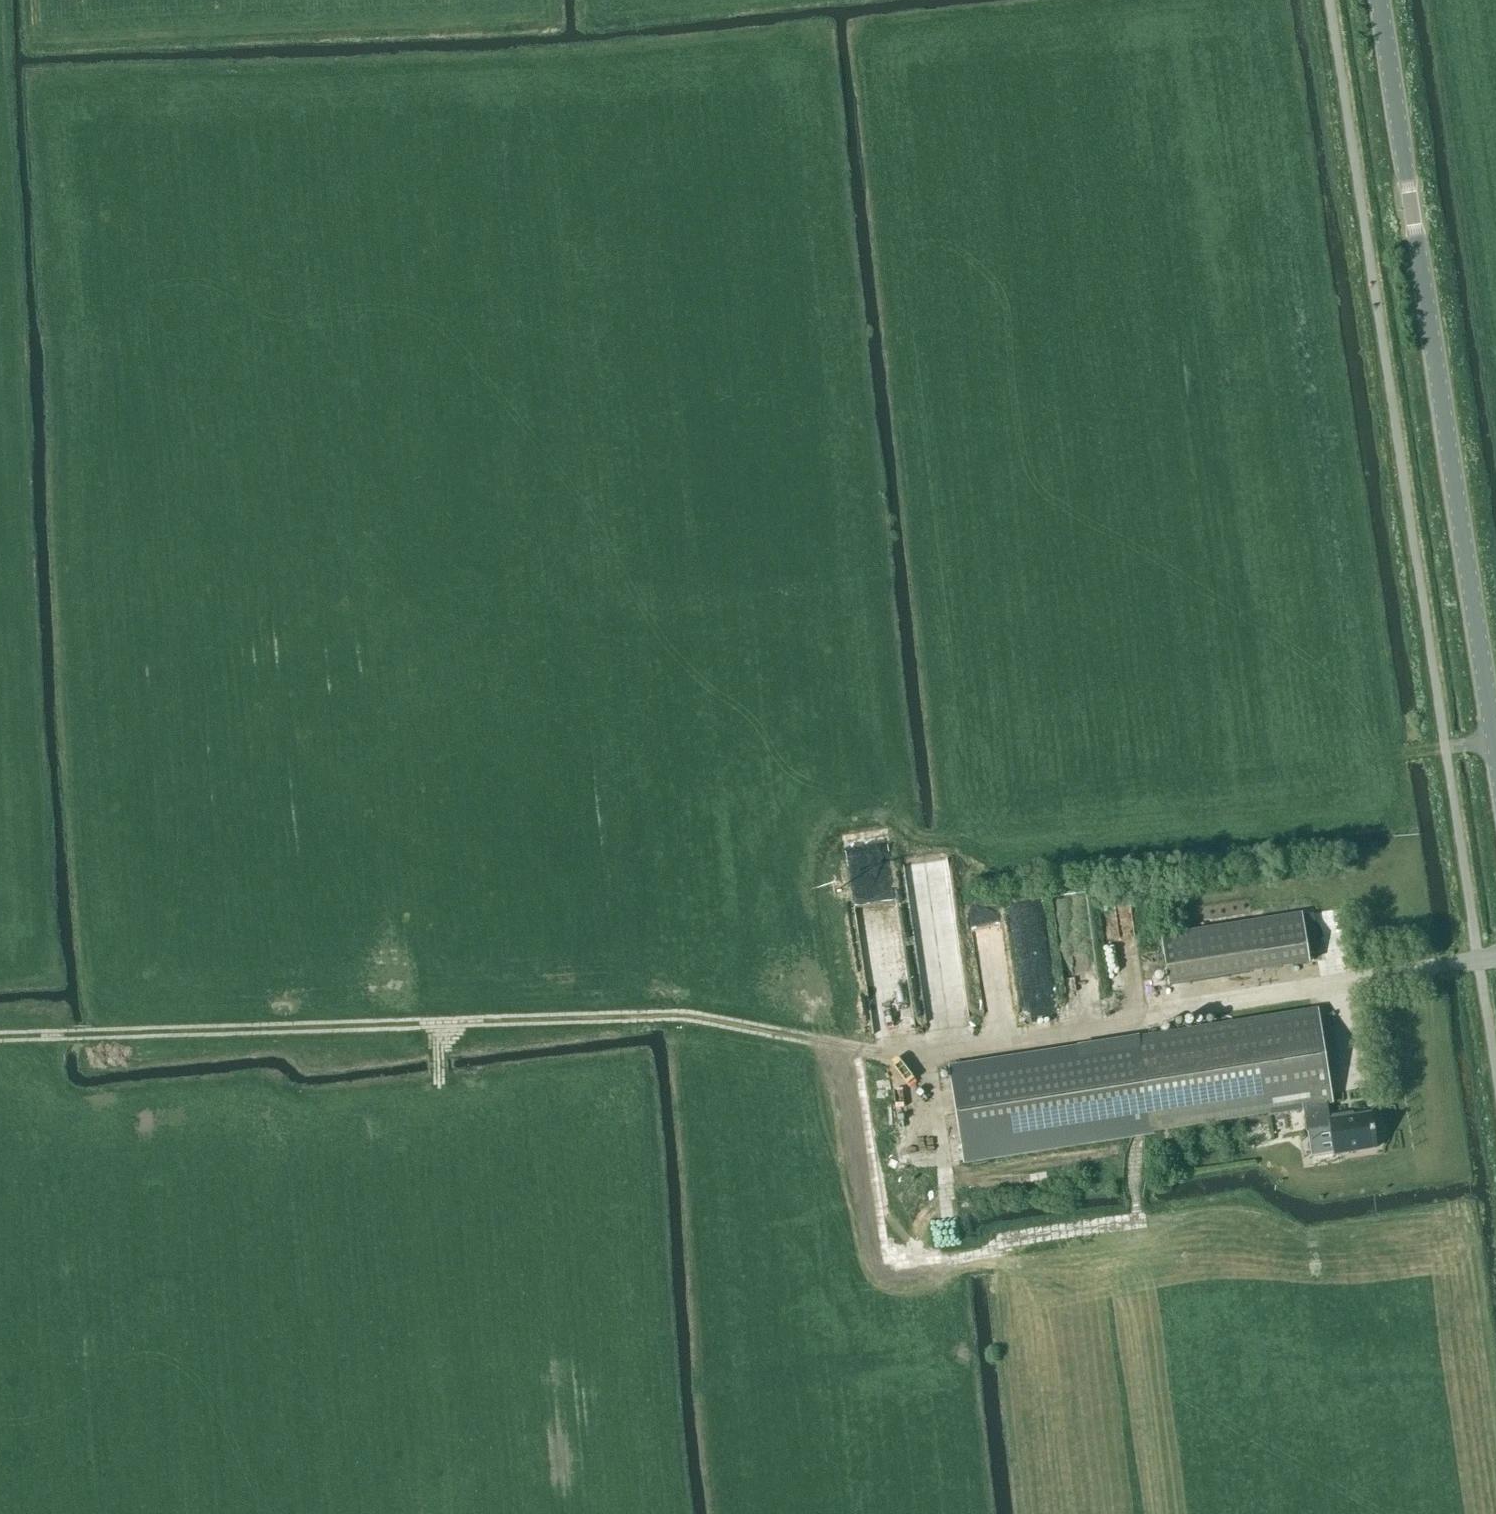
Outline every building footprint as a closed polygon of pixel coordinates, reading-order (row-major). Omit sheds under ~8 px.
[(949,855),(905,861),(909,891),(920,890),(922,908),(955,904),(949,855)] [(864,862),(868,941),(902,939),(898,860),(864,862)] [(1161,937),(1169,984),(1310,962),(1302,915),(1161,937)] [(1270,1114),(1270,1117),(1304,1110),(1307,1132),(1330,1129),(1334,1154),(1378,1147),(1372,1114),(1330,1121),(1328,1105),(1332,1104),(1317,1008),(948,1066),(964,1165),(1155,1134),(1155,1132),(1270,1114)]
